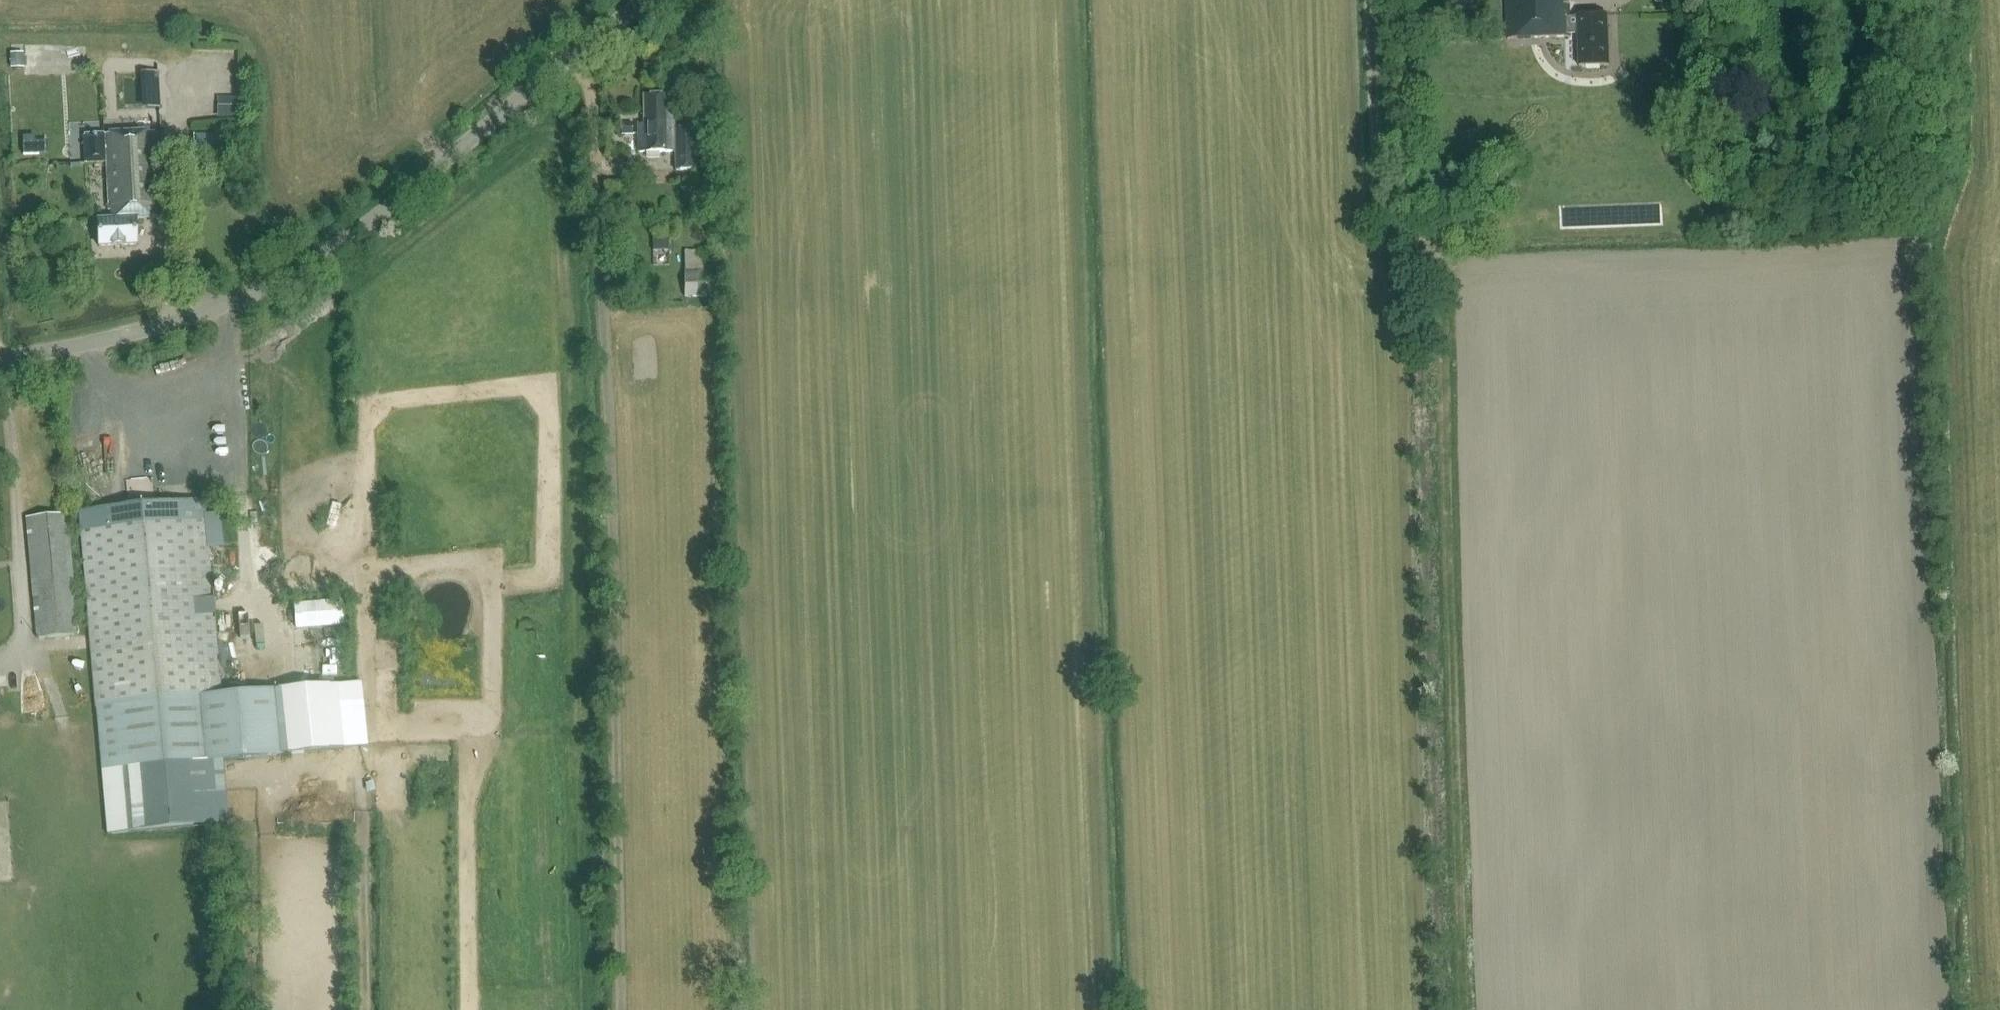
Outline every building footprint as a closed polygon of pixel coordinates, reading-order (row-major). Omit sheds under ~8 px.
[(1501,39),(1588,36),(1587,67),(1610,67),(1608,16),(1572,16),(1566,16),(1565,0),(1500,0),(1501,39)] [(675,151),(676,170),(695,170),(695,150),(694,127),(674,128),(674,114),(668,114),(668,97),(644,97),(644,124),(638,124),(639,152),(675,151)] [(633,134),(633,123),(621,123),(621,134),(633,134)] [(193,161),(215,161),(216,133),(194,132),(193,161)] [(109,220),(98,220),(100,247),(137,246),(136,219),(157,218),(154,134),(84,137),(85,165),(107,164),(109,220)] [(715,247),(685,247),(685,297),(715,297),(715,247)] [(184,368),(154,374),(156,381),(185,375),(184,368)] [(222,694),(205,500),(79,511),(102,770),(280,755),(275,690),(222,694)] [(79,634),(68,514),(26,518),(37,638),(79,634)]
